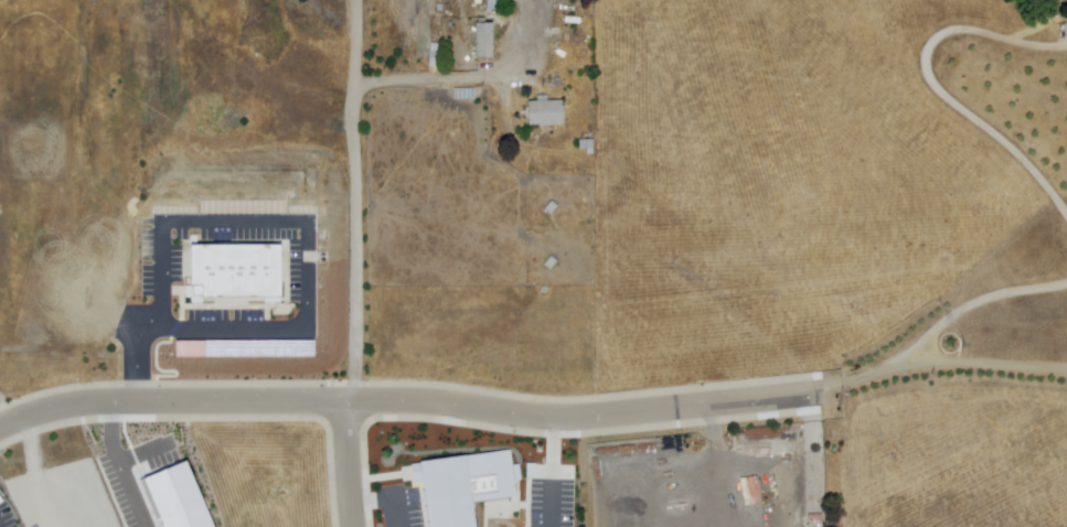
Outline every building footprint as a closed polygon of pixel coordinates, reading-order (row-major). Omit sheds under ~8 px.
[(487,9),(486,0),(503,0),(503,9),(487,9)] [(494,22),(495,60),(478,60),(478,22),(494,22)] [(436,42),(427,42),(427,67),(436,67),(436,42)] [(474,88),(451,88),(451,99),(474,99),(474,88)] [(529,100),(565,99),(566,123),(530,126),(529,100)] [(200,244),(289,243),(290,297),(200,298),(200,244)] [(413,465),(415,478),(424,477),(430,526),(473,526),(469,501),(513,494),(511,481),(518,480),(516,464),(509,464),(508,452),(424,463),(413,465)] [(183,459),(212,526),(159,526),(137,477),(183,459)] [(745,476),(772,476),(773,494),(746,494),(745,476)]
